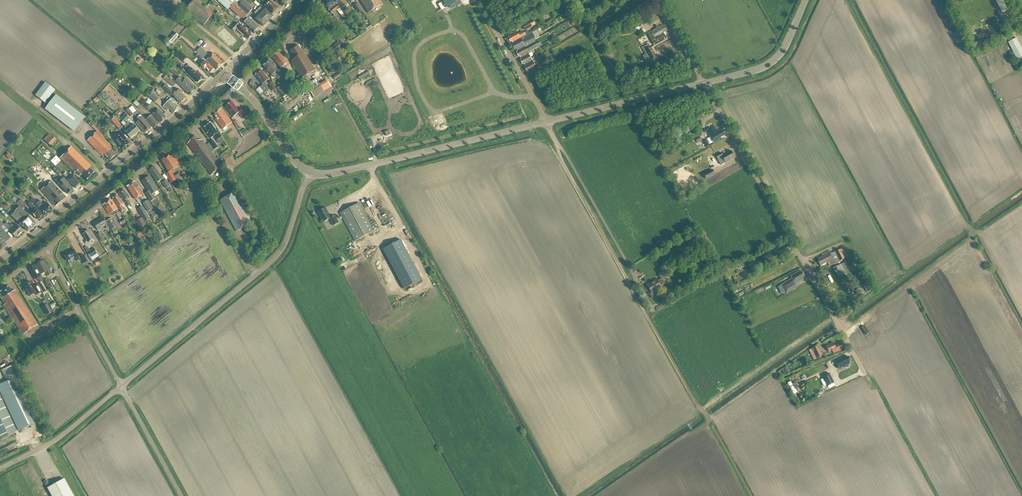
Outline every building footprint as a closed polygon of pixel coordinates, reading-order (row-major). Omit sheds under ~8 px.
[(196,0),(195,0),(186,11),(204,26),(214,14),(196,0)] [(228,0),(218,0),(229,10),(230,8),(243,20),(246,17),(228,0)] [(246,17),(253,9),(243,1),(241,4),(237,0),(228,0),(246,17)] [(279,8),(274,4),(275,3),(271,0),(270,2),(268,0),(262,0),(261,0),(266,5),(265,7),(273,14),(279,8)] [(340,8),(337,5),(337,4),(334,0),(329,0),(324,4),(332,14),(340,8)] [(348,4),(345,0),(334,0),(342,9),(348,4)] [(368,13),(383,4),(380,0),(360,0),(368,13)] [(634,11),(637,16),(644,12),(643,9),(651,5),(651,3),(652,3),(650,0),(645,0),(644,0),(638,0),(637,1),(640,5),(641,5),(642,7),(634,11)] [(1003,13),(1009,11),(1003,0),(996,0),(1003,13)] [(359,13),(362,11),(357,4),(354,6),(359,13)] [(273,17),(262,6),(258,10),(254,13),(258,17),(255,20),(257,22),(258,21),(264,27),(273,17)] [(347,33),(335,16),(332,18),(344,35),(347,33)] [(254,33),(259,28),(249,19),(244,24),(254,33)] [(533,20),(522,26),(525,31),(536,25),(533,20)] [(236,22),(230,28),(234,32),(240,26),(236,22)] [(367,31),(373,27),(370,23),(364,27),(367,31)] [(248,40),(252,36),(242,26),(237,30),(243,36),(244,36),(248,40)] [(647,34),(654,46),(666,40),(662,34),(667,31),(665,26),(663,27),(663,26),(647,34)] [(188,27),(182,34),(189,40),(195,33),(188,27)] [(232,47),(238,42),(225,28),(218,35),(229,47),(231,46),(232,47)] [(168,48),(179,36),(175,32),(164,44),(168,48)] [(522,32),(518,34),(517,32),(509,36),(509,37),(508,38),(510,42),(512,42),(512,43),(520,38),(525,36),(524,34),(522,32)] [(338,54),(344,50),(343,49),(349,45),(343,35),(341,37),(340,36),(336,39),(339,43),(333,47),(330,49),(337,60),(340,58),(338,54)] [(516,50),(524,46),(529,43),(534,40),(533,37),(527,40),(527,39),(522,42),(521,40),(513,44),(513,45),(512,46),(514,50),(516,49),(516,50)] [(1021,57),(1021,49),(1017,39),(1009,43),(1017,60),(1021,57)] [(984,47),(981,40),(972,45),(975,51),(984,47)] [(533,50),(539,47),(537,44),(527,50),(525,47),(517,51),(518,52),(516,53),(518,57),(520,56),(520,58),(528,53),(533,50)] [(657,58),(649,44),(642,48),(645,54),(647,53),(651,61),(657,58)] [(294,59),(291,61),(302,79),(315,70),(303,51),(302,52),(299,46),(290,52),(294,59)] [(204,58),(208,54),(201,47),(201,48),(197,52),(204,58)] [(185,62),(188,57),(180,50),(176,55),(185,62)] [(281,68),(288,62),(285,58),(284,59),(278,52),(272,57),(281,68)] [(524,65),(532,61),(537,58),(535,54),(533,56),(531,53),(521,59),(521,60),(520,60),(522,65),(524,64),(524,65)] [(207,60),(217,70),(223,64),(214,54),(207,60)] [(215,70),(205,60),(200,65),(205,70),(206,69),(211,74),(215,70)] [(267,63),(277,75),(279,73),(277,71),(279,70),(270,60),(267,63)] [(528,73),(536,68),(537,70),(545,66),(543,63),(542,64),(540,61),(534,64),(533,62),(525,66),(525,67),(524,68),(526,72),(528,71),(528,73)] [(182,72),(184,69),(178,63),(176,66),(182,72)] [(277,75),(275,73),(267,63),(264,66),(265,67),(264,68),(266,71),(267,70),(272,76),(270,77),(272,79),(277,75)] [(170,69),(177,76),(180,72),(173,66),(170,69)] [(198,83),(201,80),(200,79),(201,78),(191,68),(186,73),(196,83),(197,82),(198,83)] [(265,83),(268,80),(260,70),(256,74),(256,75),(255,76),(262,85),(263,84),(263,85),(260,88),(262,91),(265,94),(269,90),(265,83)] [(176,84),(171,80),(166,76),(164,79),(173,87),(176,84)] [(196,89),(186,79),(184,81),(180,77),(176,81),(175,80),(173,78),(171,80),(176,84),(177,83),(190,96),(196,89)] [(326,90),(332,87),(326,78),(321,82),(326,90)] [(272,92),(276,90),(272,82),(268,84),(272,92)] [(46,83),(36,96),(45,103),(55,90),(46,83)] [(171,95),(174,91),(166,84),(163,88),(171,95)] [(314,98),(324,92),(320,85),(310,91),(314,98)] [(276,88),(282,98),(286,95),(281,86),(276,88)] [(179,89),(173,95),(181,104),(187,99),(182,94),(183,93),(179,89)] [(155,102),(160,96),(152,90),(148,95),(155,102)] [(45,109),(74,131),(85,117),(57,95),(45,109)] [(149,107),(150,105),(146,102),(147,100),(144,98),(141,103),(149,107)] [(172,98),(163,107),(168,111),(169,110),(174,114),(177,110),(176,109),(178,108),(174,103),(175,102),(172,99),(172,98)] [(232,102),(225,107),(233,117),(239,113),(244,120),(249,116),(243,109),(240,112),(232,102)] [(272,112),(279,107),(276,103),(270,108),(272,112)] [(131,117),(134,114),(129,108),(126,111),(131,117)] [(223,130),(232,123),(222,108),(215,113),(216,115),(214,115),(217,119),(216,120),(223,130)] [(153,114),(161,123),(167,118),(159,109),(153,114)] [(126,123),(130,118),(126,114),(122,118),(126,123)] [(147,120),(154,129),(159,124),(152,115),(147,120)] [(137,123),(145,134),(152,128),(143,118),(137,123)] [(132,127),(128,123),(126,125),(128,127),(130,129),(135,135),(140,131),(135,125),(132,127)] [(217,140),(221,138),(211,123),(205,128),(208,133),(207,134),(211,139),(214,136),(217,140)] [(104,157),(105,156),(110,162),(116,155),(111,149),(113,148),(102,136),(103,135),(99,130),(94,125),(92,127),(97,132),(88,141),(99,153),(100,153),(104,157)] [(127,139),(114,125),(112,127),(119,134),(113,139),(122,150),(128,145),(125,141),(127,139)] [(714,126),(707,130),(710,136),(709,136),(710,138),(713,143),(721,139),(720,138),(725,135),(723,131),(722,131),(721,130),(717,132),(714,126)] [(128,131),(126,129),(124,131),(131,139),(135,135),(130,129),(128,131)] [(52,148),(57,142),(56,141),(56,140),(49,134),(43,140),(52,148)] [(211,175),(222,166),(202,140),(198,141),(194,136),(190,140),(191,141),(188,144),(211,175)] [(214,150),(218,148),(213,141),(208,145),(211,150),(213,148),(214,150)] [(81,175),(87,180),(93,173),(89,169),(91,167),(71,147),(60,159),(75,173),(75,172),(80,176),(81,175)] [(725,163),(735,158),(732,154),(733,153),(731,151),(723,156),(721,153),(716,156),(718,159),(722,157),(725,163)] [(180,174),(174,177),(171,171),(181,165),(179,162),(179,163),(174,155),(170,157),(169,156),(161,160),(169,173),(166,174),(171,183),(176,180),(177,182),(183,179),(180,174)] [(60,161),(56,156),(51,161),(55,166),(60,161)] [(158,183),(163,179),(155,167),(150,171),(158,183)] [(713,170),(704,175),(707,179),(715,175),(713,170)] [(63,175),(67,180),(75,189),(81,184),(73,175),(72,176),(70,175),(68,176),(65,173),(63,175)] [(153,194),(158,191),(149,177),(142,181),(149,192),(146,194),(151,202),(156,199),(153,194)] [(73,190),(69,186),(69,184),(63,178),(58,182),(56,179),(55,180),(68,194),(73,190)] [(51,181),(41,190),(55,207),(66,198),(51,181)] [(140,197),(143,195),(135,182),(131,185),(140,197)] [(233,191),(237,188),(234,182),(229,185),(233,191)] [(136,200),(140,197),(131,185),(127,187),(136,200)] [(128,207),(131,205),(128,200),(130,198),(128,194),(127,194),(124,190),(119,193),(125,202),(128,207)] [(236,192),(220,201),(236,232),(253,223),(236,192)] [(122,206),(124,204),(121,199),(121,200),(118,195),(113,198),(119,208),(122,213),(125,210),(122,206)] [(28,231),(30,229),(35,224),(29,217),(28,215),(22,209),(26,205),(20,200),(16,204),(19,207),(11,216),(19,223),(23,227),(28,231)] [(38,208),(38,209),(44,216),(52,210),(46,202),(46,203),(45,203),(42,205),(39,200),(35,204),(38,208)] [(111,201),(111,200),(107,202),(115,215),(119,213),(118,211),(119,210),(118,209),(113,200),(111,201)] [(143,204),(148,212),(154,209),(148,200),(143,204)] [(42,216),(36,208),(36,209),(29,202),(28,203),(29,205),(34,210),(31,213),(37,220),(42,216)] [(112,216),(115,216),(115,215),(107,202),(103,205),(109,215),(110,216),(112,216)] [(340,214),(355,242),(374,232),(359,203),(340,214)] [(144,218),(148,216),(142,207),(139,209),(144,218)] [(333,226),(339,223),(335,216),(331,218),(325,208),(318,212),(323,223),(329,219),(333,226)] [(98,230),(100,229),(105,226),(106,229),(109,227),(107,225),(108,225),(103,218),(94,223),(98,230)] [(118,230),(111,219),(106,222),(114,235),(117,234),(116,231),(118,230)] [(147,226),(143,219),(137,223),(141,230),(147,226)] [(22,231),(20,229),(15,224),(11,227),(6,222),(2,227),(4,229),(7,232),(8,231),(15,238),(22,231)] [(6,245),(4,243),(10,238),(3,229),(2,230),(0,227),(0,250),(6,245)] [(88,243),(94,239),(89,231),(83,234),(88,243)] [(401,240),(383,250),(404,290),(422,280),(401,240)] [(784,252),(789,250),(787,245),(785,246),(785,245),(781,247),(774,251),(775,253),(772,255),(775,259),(777,258),(778,258),(785,254),(784,252)] [(839,262),(849,257),(845,248),(835,252),(839,262)] [(81,259),(84,264),(88,262),(84,255),(80,257),(80,256),(78,256),(74,249),(64,255),(68,262),(76,258),(78,261),(81,259)] [(95,249),(88,253),(91,258),(98,254),(95,249)] [(771,257),(768,251),(760,255),(759,254),(756,255),(758,258),(756,259),(758,262),(762,260),(763,261),(771,257)] [(820,266),(827,263),(829,267),(835,264),(833,260),(829,251),(821,255),(822,257),(818,259),(819,261),(818,262),(820,266)] [(742,267),(742,268),(751,264),(748,259),(740,263),(740,264),(742,267)] [(848,271),(854,267),(849,259),(843,262),(848,271)] [(47,277),(52,274),(47,266),(46,265),(44,261),(43,262),(42,261),(35,265),(40,275),(45,272),(47,277)] [(846,274),(841,265),(836,267),(833,269),(836,273),(839,272),(841,276),(846,274)] [(36,271),(33,266),(29,269),(36,280),(36,279),(37,281),(38,281),(39,281),(40,283),(44,281),(41,276),(40,277),(36,270),(36,271)] [(803,277),(804,277),(802,272),(801,273),(800,271),(791,277),(792,279),(781,285),(786,294),(797,287),(795,284),(804,279),(803,277)] [(647,285),(651,292),(649,294),(652,299),(657,296),(655,292),(662,288),(661,287),(665,284),(662,278),(658,280),(657,279),(647,285)] [(25,289),(24,290),(23,291),(24,293),(25,293),(26,292),(29,297),(35,293),(36,295),(42,292),(38,285),(33,288),(29,281),(22,285),(25,289)] [(37,325),(15,290),(12,292),(8,287),(0,292),(0,294),(3,298),(1,299),(5,305),(3,305),(22,335),(37,325)] [(48,314),(52,312),(48,305),(43,307),(48,314)] [(829,352),(832,351),(833,354),(839,351),(839,350),(843,348),(841,344),(835,346),(833,343),(826,346),(829,352)] [(813,352),(817,359),(822,356),(819,349),(813,352)] [(847,358),(846,357),(835,363),(839,370),(844,367),(845,368),(846,368),(848,367),(849,366),(849,365),(848,365),(850,364),(849,362),(851,361),(849,357),(847,358)] [(6,382),(0,385),(0,391),(18,431),(36,422),(15,377),(10,366),(1,370),(6,382)] [(827,387),(834,383),(830,374),(823,377),(827,387)] [(792,381),(789,382),(795,394),(799,392),(798,390),(801,388),(798,381),(793,383),(792,381)] [(17,432),(0,397),(0,439),(17,432)] [(47,488),(51,495),(73,495),(63,479),(47,488)]
